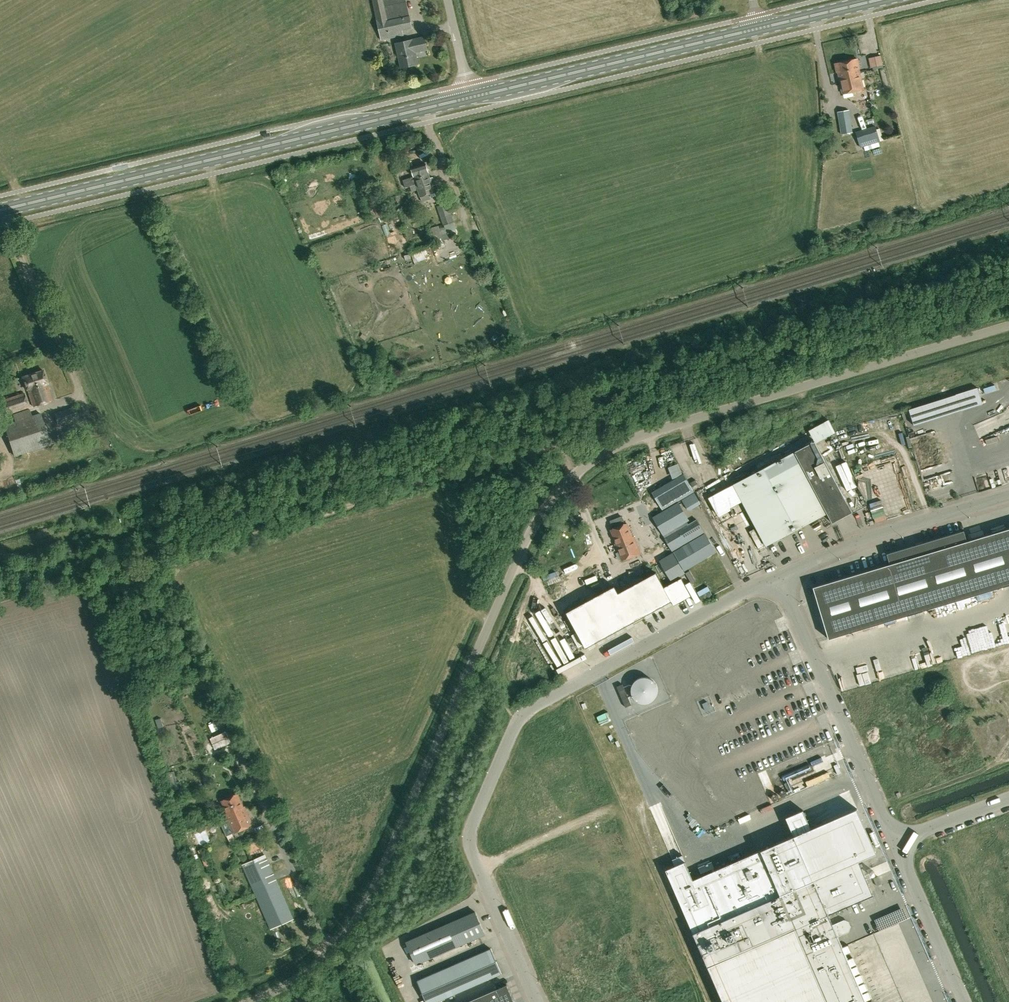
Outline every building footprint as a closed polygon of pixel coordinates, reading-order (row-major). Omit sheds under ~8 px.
[(406,0),(372,0),(381,41),(404,36),(403,30),(413,28),(406,0)] [(427,50),(425,37),(396,43),(401,68),(418,64),(415,52),(427,50)] [(881,55),(868,58),(871,68),(883,65),(881,55)] [(837,72),(839,72),(843,94),(864,89),(859,68),(860,67),(858,59),(835,64),(837,72)] [(850,110),(837,112),(841,134),(853,132),(850,110)] [(876,125),(855,132),(861,148),(881,142),(876,125)] [(425,164),(411,168),(414,177),(403,180),(405,188),(416,184),(418,188),(417,188),(420,197),(422,202),(430,199),(429,194),(434,192),(432,186),(435,185),(433,179),(430,180),(428,172),(425,164)] [(437,206),(447,233),(456,229),(446,202),(437,206)] [(438,226),(432,228),(436,243),(442,241),(438,226)] [(45,371),(23,378),(27,391),(28,391),(33,406),(52,400),(47,384),(49,384),(45,371)] [(957,395),(961,411),(983,404),(978,389),(957,395)] [(24,392),(0,400),(5,415),(29,406),(24,392)] [(913,419),(945,412),(941,396),(910,404),(913,419)] [(75,406),(54,413),(57,424),(79,417),(75,406)] [(50,444),(40,414),(4,426),(15,456),(50,444)] [(834,418),(824,420),(826,429),(836,427),(834,418)] [(882,511),(922,499),(901,431),(861,443),(882,511)] [(815,441),(733,485),(766,546),(827,513),(832,523),(852,512),(815,441)] [(677,462),(668,466),(673,477),(683,472),(677,462)] [(652,493),(662,510),(694,491),(684,474),(652,493)] [(678,502),(653,517),(663,535),(686,521),(677,505),(679,504),(678,502)] [(622,517),(611,521),(614,529),(611,530),(617,543),(615,544),(622,561),(641,553),(634,536),(633,537),(627,523),(625,524),(622,517)] [(698,520),(665,539),(673,551),(705,532),(698,520)] [(714,538),(719,535),(715,528),(710,531),(714,538)] [(813,587),(829,639),(1008,585),(1008,528),(967,541),(964,530),(887,554),(890,564),(813,587)] [(706,534),(674,552),(684,570),(716,551),(706,534)] [(685,572),(674,553),(659,560),(670,580),(685,572)] [(614,586),(566,612),(586,648),(633,622),(634,624),(644,618),(643,616),(672,601),(664,587),(656,572),(618,593),(614,586)] [(681,578),(664,587),(672,601),(671,601),(674,605),(691,596),(681,578)] [(617,687),(626,707),(632,705),(622,684),(617,687)] [(228,814),(226,815),(233,832),(254,824),(246,806),(244,807),(238,794),(223,801),(228,814)] [(205,829),(195,833),(200,846),(210,842),(205,829)] [(265,855),(243,865),(271,929),(293,919),(265,855)] [(693,933),(723,1001),(866,1001),(838,936),(849,931),(850,926),(839,922),(833,925),(828,915),(873,895),(858,861),(813,880),(693,933)] [(711,862),(699,867),(701,873),(714,867),(711,862)] [(416,964),(485,935),(475,912),(406,941),(416,964)] [(849,940),(842,941),(845,953),(852,951),(849,940)] [(487,980),(502,973),(496,961),(491,948),(417,980),(426,1001),(435,1001),(487,980)] [(919,958),(914,963),(938,987),(942,983),(919,958)] [(507,984),(466,1001),(514,1001),(507,984)]
